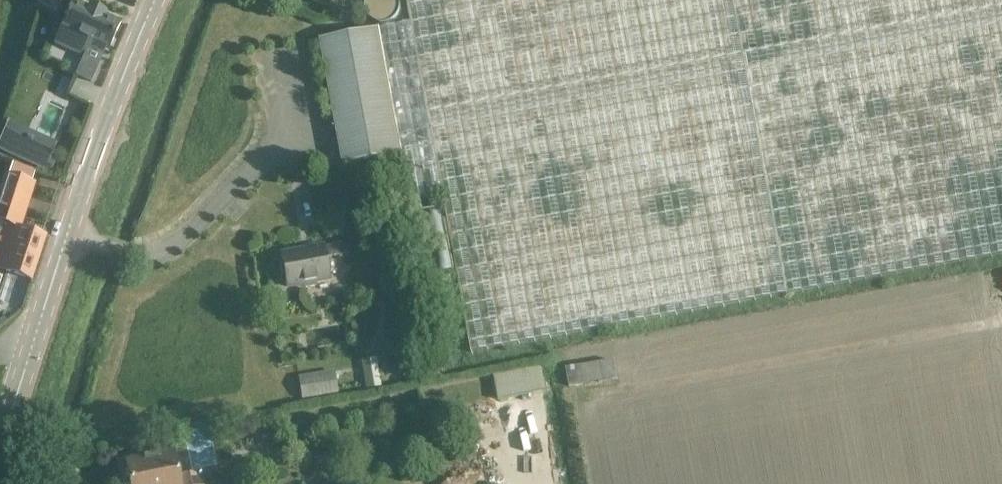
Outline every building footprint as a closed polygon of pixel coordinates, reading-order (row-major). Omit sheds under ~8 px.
[(37,6),(54,14),(59,3),(61,4),(62,0),(38,0),(37,6)] [(328,10),(328,9),(332,0),(306,0),(328,10)] [(328,9),(328,10),(330,12),(334,13),(336,12),(339,9),(340,6),(338,0),(337,0),(332,0),(328,9)] [(403,156),(407,179),(440,173),(445,197),(441,197),(441,198),(471,355),(786,297),(1001,257),(1001,0),(405,0),(410,25),(380,31),(403,156)] [(73,2),(57,39),(87,52),(84,59),(104,67),(123,23),(73,2)] [(343,167),(403,156),(380,31),(336,39),(320,42),(343,167)] [(0,139),(0,152),(49,174),(56,158),(51,156),(53,151),(4,130),(4,131),(0,139)] [(412,204),(441,198),(441,197),(445,197),(440,173),(407,179),(412,204)] [(30,280),(32,281),(45,238),(24,231),(20,230),(34,183),(4,174),(0,184),(0,224),(4,225),(3,230),(6,231),(0,250),(0,271),(30,280)] [(441,208),(424,211),(435,274),(452,271),(441,208)] [(282,257),(279,257),(285,290),(302,287),(302,289),(316,287),(315,284),(330,282),(326,261),(329,258),(343,255),(341,246),(324,249),(282,257)] [(380,387),(375,358),(360,360),(365,390),(380,387)] [(541,368),(493,377),(498,402),(545,393),(541,368)] [(333,371),(297,377),(300,400),(337,394),(333,371)] [(391,397),(367,401),(368,408),(392,404),(391,397)] [(174,452),(124,461),(128,483),(203,483),(201,473),(179,478),(174,452)]
